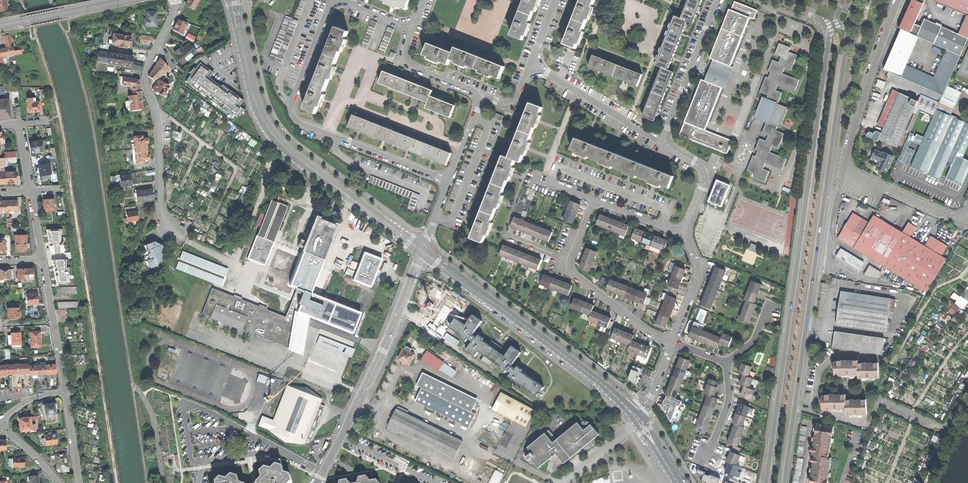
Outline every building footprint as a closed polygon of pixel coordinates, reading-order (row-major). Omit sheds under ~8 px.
[(185,4),(193,9),(194,8),(195,5),(198,0),(188,0),(185,4)] [(388,2),(387,4),(393,6),(400,9),(401,7),(408,9),(411,0),(383,0),(388,2)] [(522,40),(524,35),(526,36),(528,30),(531,23),(529,22),(534,11),(536,12),(538,6),(540,0),(525,0),(511,35),(522,40)] [(573,19),(586,24),(587,19),(590,20),(594,8),(592,7),(595,0),(581,0),(578,7),(576,6),(576,8),(575,10),(577,10),(573,19)] [(681,18),(687,21),(693,23),(698,10),(702,0),(689,0),(681,18)] [(909,6),(904,17),(898,29),(901,30),(910,34),(914,25),(925,0),(911,0),(908,6),(909,6)] [(967,17),(967,3),(961,0),(932,0),(932,1),(966,17),(967,17)] [(710,58),(730,66),(749,17),(754,19),(757,10),(734,1),(731,10),(729,9),(710,58)] [(146,26),(156,27),(156,21),(157,12),(146,12),(146,19),(144,19),(144,26),(146,26)] [(270,59),(276,61),(292,19),(286,16),(270,59)] [(675,16),(666,40),(678,45),(683,33),(687,21),(681,18),(675,16)] [(967,39),(967,37),(967,17),(966,17),(958,35),(967,39)] [(299,21),(292,19),(276,61),(283,64),(299,21)] [(586,24),(573,19),(569,31),(567,31),(566,32),(566,34),(567,35),(564,43),(576,48),(578,44),(580,45),(585,32),(583,31),(586,24)] [(180,21),(177,20),(175,24),(173,29),(182,34),(183,31),(187,23),(180,21)] [(921,28),(917,37),(918,37),(947,50),(960,56),(967,39),(958,35),(924,20),(921,28)] [(362,45),(368,48),(377,23),(371,21),(362,45)] [(914,25),(910,34),(917,37),(921,28),(914,25)] [(305,110),(317,114),(320,106),(322,107),(326,94),(324,94),(330,79),(332,80),(337,67),(335,66),(340,52),(343,52),(347,40),(345,39),(348,31),(336,27),(332,39),(330,38),(329,40),(329,42),(330,42),(321,66),(320,66),(319,67),(318,69),(320,70),(311,94),(309,93),(308,95),(308,97),(309,97),(305,110)] [(394,29),(388,27),(378,52),(385,55),(394,29)] [(947,50),(934,79),(906,66),(918,37),(917,37),(910,34),(901,30),(883,70),(890,73),(924,88),(942,96),(960,56),(947,50)] [(189,32),(186,38),(194,42),(196,36),(189,32)] [(131,36),(113,34),(111,43),(118,44),(117,46),(126,47),(126,46),(130,46),(131,42),(131,36)] [(150,36),(141,34),(140,42),(149,44),(150,36)] [(6,48),(12,47),(10,35),(5,36),(3,36),(6,48)] [(656,65),(662,67),(668,70),(673,57),(678,45),(666,40),(656,65)] [(429,43),(425,55),(429,57),(428,59),(434,61),(441,64),(442,62),(449,65),(451,59),(454,53),(429,43)] [(790,48),(779,43),(775,54),(781,57),(779,63),(772,60),(768,71),(775,73),(772,79),(766,77),(760,91),(769,95),(767,99),(776,103),(778,104),(782,93),(776,90),(778,85),(795,91),(799,80),(782,74),(784,68),(791,70),(797,55),(788,52),(790,48)] [(175,55),(182,63),(186,60),(187,62),(191,59),(190,57),(195,53),(188,44),(182,49),(181,47),(177,50),(174,52),(175,54),(175,55)] [(13,47),(12,47),(6,48),(0,49),(2,56),(14,54),(13,51),(13,47)] [(456,47),(454,53),(451,59),(456,61),(455,63),(461,66),(467,68),(468,66),(480,71),(479,73),(486,76),(492,78),(493,76),(500,79),(505,66),(456,47)] [(958,74),(967,79),(967,51),(958,74)] [(113,64),(131,67),(132,60),(132,57),(98,52),(96,62),(101,63),(107,63),(109,64),(113,64)] [(593,55),(589,67),(599,71),(624,81),(638,86),(643,74),(593,55)] [(148,76),(153,80),(165,73),(168,68),(160,58),(154,67),(148,76)] [(142,63),(132,60),(131,67),(131,68),(141,70),(141,67),(142,63)] [(195,67),(195,77),(204,77),(204,67),(195,67)] [(662,67),(652,91),(664,96),(668,86),(674,72),(668,70),(662,67)] [(393,75),(384,71),(379,83),(428,102),(426,108),(451,118),(455,106),(444,101),(444,100),(442,99),(441,98),(440,100),(431,96),(433,90),(421,86),(422,84),(420,84),(418,83),(418,84),(397,76),(397,75),(396,74),(394,73),(393,75)] [(921,96),(924,88),(890,73),(887,80),(921,96)] [(130,110),(142,108),(141,98),(139,79),(132,78),(121,77),(120,76),(119,84),(130,85),(132,88),(133,95),(128,96),(130,110)] [(679,135),(727,154),(732,141),(705,130),(722,87),(701,79),(679,135)] [(158,93),(162,95),(168,86),(159,81),(157,84),(155,87),(153,90),(156,91),(158,93)] [(877,81),(875,87),(883,90),(885,83),(877,81)] [(205,83),(198,92),(213,103),(220,94),(205,83)] [(921,96),(938,104),(942,96),(924,88),(921,96)] [(875,123),(883,127),(898,92),(891,89),(875,123)] [(664,96),(652,91),(643,116),(655,121),(659,110),(664,96)] [(9,118),(8,100),(4,100),(4,92),(0,92),(0,118),(4,118),(9,118)] [(880,132),(878,138),(897,147),(912,112),(914,108),(917,100),(898,92),(883,127),(880,132)] [(914,108),(919,110),(933,117),(936,109),(938,104),(921,96),(918,101),(917,100),(914,108)] [(768,122),(776,103),(767,99),(763,98),(756,117),(766,122),(768,122)] [(203,110),(202,113),(210,115),(213,106),(198,101),(196,107),(203,110)] [(34,102),(27,103),(28,112),(33,112),(35,112),(36,112),(39,111),(39,102),(34,102)] [(514,145),(510,157),(515,159),(521,162),(524,155),(526,155),(531,143),(529,142),(535,128),(537,128),(542,115),(540,114),(543,107),(531,103),(526,115),(524,114),(524,115),(523,117),(525,118),(516,142),(514,141),(513,143),(513,144),(514,145)] [(787,107),(778,104),(776,103),(768,122),(777,126),(780,127),(787,107)] [(965,122),(936,109),(933,117),(923,137),(916,134),(912,141),(920,145),(910,166),(939,178),(945,164),(950,167),(945,178),(962,185),(967,170),(967,161),(955,155),(952,163),(947,161),(952,150),(965,122)] [(452,153),(353,115),(349,126),(358,130),(379,138),(402,147),(428,158),(447,165),(452,153)] [(913,115),(906,131),(909,133),(916,116),(913,115)] [(776,130),(777,126),(768,122),(766,122),(762,132),(769,135),(766,141),(760,138),(755,149),(762,152),(760,158),(753,155),(747,170),(756,173),(754,178),(765,182),(769,171),(763,169),(765,163),(782,170),(786,158),(770,152),(772,146),(778,148),(784,133),(776,130)] [(965,122),(952,150),(963,155),(967,144),(967,123),(965,122)] [(876,142),(878,138),(880,132),(876,130),(876,131),(874,130),(871,132),(869,131),(868,133),(866,133),(865,137),(876,142)] [(174,131),(173,139),(182,140),(183,132),(174,131)] [(135,150),(147,149),(146,143),(148,143),(148,141),(147,138),(144,138),(142,138),(142,136),(133,137),(134,138),(135,150)] [(251,138),(249,143),(256,147),(258,141),(251,138)] [(576,138),(571,150),(576,152),(575,154),(581,156),(588,159),(588,157),(600,161),(599,163),(605,166),(612,168),(613,166),(625,171),(624,173),(629,175),(636,178),(637,176),(649,181),(648,183),(655,185),(661,188),(661,186),(669,188),(673,176),(576,138)] [(29,143),(30,153),(42,152),(42,150),(41,144),(41,141),(34,142),(29,143)] [(147,154),(147,149),(135,150),(136,161),(136,163),(145,162),(144,160),(147,160),(149,159),(149,156),(149,154),(147,154)] [(876,168),(886,172),(893,156),(883,152),(882,154),(874,150),(871,157),(879,160),(876,168)] [(472,237),(484,242),(486,234),(488,235),(493,222),(491,222),(497,207),(499,208),(504,195),(502,194),(507,180),(509,180),(514,168),(512,167),(515,159),(510,157),(504,155),(499,167),(497,167),(496,168),(496,169),(498,170),(488,195),(486,194),(486,196),(485,197),(487,198),(478,222),(476,221),(475,223),(475,225),(476,225),(472,237)] [(40,173),(40,176),(45,175),(51,174),(49,164),(48,165),(46,165),(38,166),(39,168),(40,173)] [(9,172),(4,172),(4,174),(5,184),(11,184),(16,183),(16,179),(18,179),(18,176),(16,176),(16,172),(9,172)] [(136,173),(130,174),(130,175),(131,185),(138,184),(138,182),(137,182),(137,180),(138,178),(136,177),(136,176),(137,175),(136,173)] [(130,175),(120,176),(121,186),(125,186),(129,185),(131,185),(130,175)] [(414,192),(371,176),(368,182),(411,199),(414,192)] [(730,185),(717,180),(708,201),(721,207),(730,185)] [(150,190),(136,192),(137,202),(152,200),(151,194),(150,190)] [(420,195),(414,192),(411,199),(408,209),(414,211),(420,195)] [(47,200),(43,200),(43,208),(45,208),(45,211),(54,211),(53,199),(47,200)] [(247,258),(264,265),(272,246),(274,242),(288,206),(270,199),(264,214),(260,227),(247,258)] [(11,201),(6,201),(6,211),(17,211),(17,201),(11,201)] [(571,202),(567,211),(577,214),(578,210),(580,205),(571,202)] [(858,211),(864,213),(867,207),(860,204),(858,211)] [(136,211),(126,213),(126,218),(127,222),(135,220),(135,218),(137,217),(137,216),(137,214),(137,212),(136,212),(136,211)] [(577,214),(567,211),(564,221),(573,224),(575,219),(577,214)] [(255,225),(260,227),(264,214),(260,212),(255,225)] [(854,248),(869,222),(853,212),(837,238),(854,248)] [(883,266),(903,232),(873,215),(869,222),(854,248),(883,266)] [(600,216),(597,225),(606,228),(610,219),(604,217),(600,216)] [(298,288),(305,291),(309,292),(336,225),(316,217),(302,253),(300,257),(289,285),(298,288)] [(515,229),(521,231),(524,222),(514,218),(511,227),(515,229)] [(614,221),(610,219),(606,228),(616,232),(619,223),(614,221)] [(534,225),(524,222),(521,231),(525,232),(530,234),(534,225)] [(908,222),(903,232),(911,237),(917,227),(908,222)] [(624,225),(619,223),(616,232),(625,236),(628,226),(624,225)] [(543,229),(534,225),(530,234),(534,236),(539,238),(543,229)] [(552,233),(543,229),(539,238),(544,240),(549,242),(552,233)] [(636,229),(632,239),(642,242),(645,233),(640,231),(636,229)] [(903,232),(883,266),(927,292),(947,259),(942,256),(925,246),(911,237),(903,232)] [(649,234),(645,233),(642,242),(645,243),(651,246),(654,236),(649,234)] [(21,251),(26,251),(26,248),(26,244),(26,239),(25,239),(25,236),(15,236),(15,252),(21,251)] [(659,238),(654,236),(651,246),(660,249),(664,240),(659,238)] [(931,236),(925,246),(942,256),(948,246),(931,236)] [(668,241),(664,240),(660,249),(660,251),(663,253),(668,241)] [(147,260),(150,268),(156,265),(162,254),(159,253),(163,246),(158,243),(154,241),(146,244),(148,249),(147,250),(148,255),(147,255),(148,260),(147,260)] [(302,253),(274,242),(272,246),(276,248),(300,257),(302,253)] [(500,255),(509,258),(513,249),(508,247),(504,245),(500,255)] [(51,258),(69,255),(68,249),(49,252),(51,258)] [(517,251),(513,249),(509,258),(519,262),(523,253),(517,251)] [(586,254),(584,258),(593,262),(597,252),(588,249),(586,254)] [(848,261),(851,255),(841,249),(837,255),(848,261)] [(353,279),(370,286),(381,258),(364,252),(353,279)] [(527,254),(523,253),(519,262),(528,266),(532,256),(527,254)] [(537,258),(532,256),(528,266),(538,270),(542,260),(537,258)] [(864,262),(854,257),(851,263),(861,269),(864,262)] [(580,267),(590,271),(593,262),(584,258),(582,263),(580,267)] [(53,260),(55,283),(71,282),(69,268),(66,268),(65,259),(53,260)] [(870,265),(864,275),(867,277),(880,279),(882,272),(870,265)] [(675,268),(672,276),(682,279),(683,276),(685,270),(683,269),(676,266),(675,268)] [(714,272),(712,277),(722,280),(725,271),(716,267),(714,272)] [(0,270),(0,280),(10,279),(10,269),(5,270),(1,270),(0,270)] [(22,269),(17,269),(18,280),(28,280),(27,269),(22,269)] [(548,276),(544,274),(540,283),(546,285),(550,287),(553,278),(548,276)] [(669,285),(678,289),(680,284),(682,279),(672,276),(671,279),(669,285)] [(710,282),(709,286),(718,289),(722,280),(712,277),(710,282)] [(558,280),(553,278),(550,287),(559,291),(563,282),(558,280)] [(611,291),(616,293),(619,283),(610,280),(607,289),(611,291)] [(752,281),(748,290),(758,294),(759,289),(761,284),(752,281)] [(568,284),(563,282),(559,291),(569,295),(572,286),(568,284)] [(620,294),(625,296),(629,287),(619,283),(616,293),(620,294)] [(676,293),(678,289),(669,285),(667,290),(670,291),(676,293)] [(707,290),(706,294),(715,298),(718,289),(709,286),(707,290)] [(630,298),(635,300),(639,291),(632,288),(629,287),(625,296),(630,298)] [(296,311),(297,311),(305,291),(298,288),(298,289),(297,289),(293,298),(286,316),(287,316),(287,317),(292,319),(296,311)] [(297,321),(292,319),(287,317),(210,290),(200,316),(209,319),(209,320),(241,332),(242,331),(254,335),(275,343),(288,347),(297,321)] [(745,300),(747,300),(754,303),(756,298),(758,294),(748,290),(745,300)] [(307,315),(352,333),(360,312),(313,294),(309,292),(305,291),(297,311),(307,315)] [(647,297),(648,294),(644,293),(639,291),(635,300),(640,302),(644,304),(647,297)] [(841,291),(836,324),(887,331),(890,311),(894,311),(895,299),(841,291)] [(958,301),(956,303),(963,309),(967,303),(967,301),(955,291),(952,297),(958,301)] [(24,300),(25,305),(32,304),(38,303),(37,298),(36,293),(33,294),(33,292),(28,293),(29,294),(26,295),(27,300),(24,300)] [(701,305),(711,309),(715,298),(706,294),(703,300),(701,305)] [(667,295),(664,305),(673,308),(675,303),(677,299),(676,299),(668,295),(667,295)] [(580,301),(575,299),(572,308),(581,311),(585,302),(580,301)] [(910,313),(914,315),(921,301),(918,299),(910,313)] [(747,300),(743,310),(752,313),(754,309),(756,304),(754,303),(747,300)] [(78,301),(58,302),(58,309),(78,308),(78,301)] [(589,304),(585,302),(581,311),(590,315),(592,311),(594,306),(589,304)] [(955,315),(960,308),(955,304),(949,310),(955,315)] [(664,305),(660,314),(669,318),(671,313),(673,308),(664,305)] [(10,319),(19,319),(19,308),(14,308),(14,306),(11,306),(12,308),(7,308),(7,312),(8,319),(10,319)] [(740,320),(749,323),(750,319),(752,313),(743,310),(740,320)] [(297,321),(288,347),(300,352),(307,315),(297,311),(296,311),(292,319),(297,321)] [(597,313),(592,311),(590,315),(588,320),(598,324),(601,315),(597,313)] [(939,315),(947,323),(952,317),(947,312),(945,315),(941,312),(939,315)] [(656,323),(666,327),(668,323),(669,318),(660,314),(656,323)] [(472,341),(466,350),(475,356),(478,351),(485,355),(481,360),(490,367),(494,361),(501,366),(500,368),(505,372),(508,369),(512,372),(509,376),(538,396),(544,387),(521,372),(523,369),(517,365),(515,368),(511,365),(520,352),(517,350),(518,349),(516,347),(515,348),(512,346),(505,356),(499,352),(502,347),(497,345),(496,346),(494,344),(495,343),(491,341),(489,345),(482,340),(484,338),(479,335),(477,338),(472,335),(481,321),(473,315),(466,325),(456,318),(454,320),(452,324),(450,327),(462,335),(461,337),(466,341),(468,338),(472,341)] [(606,316),(601,315),(598,324),(602,325),(608,328),(611,318),(606,316)] [(446,320),(452,324),(454,320),(449,316),(446,320)] [(693,338),(698,340),(702,331),(692,327),(689,337),(693,338)] [(620,330),(615,328),(611,338),(621,341),(625,332),(620,330)] [(711,334),(702,331),(698,340),(703,342),(708,344),(711,334)] [(835,331),(833,348),(883,355),(885,338),(835,331)] [(40,332),(30,332),(31,347),(40,347),(40,341),(40,338),(40,333),(40,332)] [(448,332),(444,337),(457,346),(460,341),(448,332)] [(629,334),(625,332),(621,341),(630,345),(632,341),(634,336),(629,334)] [(15,333),(11,333),(11,335),(12,342),(21,342),(20,333),(15,333)] [(722,333),(721,338),(719,342),(724,344),(729,346),(732,337),(722,333)] [(721,338),(711,334),(708,344),(712,345),(717,347),(719,342),(721,338)] [(269,343),(275,343),(254,335),(258,339),(263,342),(269,343)] [(316,343),(341,352),(343,345),(319,336),(316,343)] [(637,342),(632,341),(630,345),(628,350),(638,354),(642,344),(637,342)] [(646,346),(642,344),(638,354),(648,358),(651,348),(646,346)] [(430,350),(436,354),(439,349),(433,345),(430,350)] [(347,347),(344,354),(351,356),(354,349),(347,347)] [(398,359),(410,365),(415,354),(411,352),(405,349),(404,349),(401,354),(398,359)] [(422,358),(439,370),(440,369),(444,362),(428,351),(422,358)] [(690,361),(681,357),(679,362),(677,367),(687,370),(690,361)] [(850,375),(859,375),(858,363),(858,361),(846,361),(846,360),(838,360),(838,361),(834,361),(835,374),(838,374),(838,376),(847,376),(847,374),(850,374),(850,375)] [(456,371),(444,362),(440,369),(452,377),(456,371)] [(859,375),(859,378),(867,378),(867,377),(871,376),(871,378),(879,378),(878,362),(871,363),(866,364),(866,363),(858,363),(859,375)] [(744,374),(748,376),(752,367),(743,363),(741,368),(739,372),(744,374)] [(19,364),(11,365),(12,374),(19,373),(20,373),(19,364)] [(25,373),(28,373),(28,366),(27,364),(19,364),(20,373),(24,373),(25,373)] [(8,374),(12,374),(11,365),(3,365),(4,374),(7,374),(8,374)] [(37,366),(37,374),(42,374),(46,374),(46,365),(37,366)] [(50,374),(55,373),(55,365),(46,365),(46,374),(50,374)] [(28,373),(28,375),(32,375),(37,374),(37,366),(28,366),(28,373)] [(685,374),(687,370),(677,367),(676,371),(674,376),(683,380),(685,374)] [(649,378),(639,375),(640,370),(633,368),(628,381),(646,387),(649,378)] [(423,373),(417,385),(473,413),(479,400),(423,373)] [(753,378),(748,376),(744,374),(742,380),(741,384),(745,386),(749,388),(753,378)] [(680,389),(683,380),(674,376),(672,381),(670,386),(680,389)] [(897,379),(894,387),(899,389),(902,381),(897,379)] [(705,393),(709,395),(714,397),(716,392),(718,387),(715,386),(708,384),(705,393)] [(284,441),(303,443),(305,438),(319,404),(321,399),(305,388),(287,386),(273,420),(269,430),(284,441)] [(676,399),(680,389),(670,386),(668,391),(667,395),(676,399)] [(755,390),(749,388),(745,386),(743,391),(741,396),(751,399),(755,390)] [(415,401),(469,427),(475,414),(473,413),(422,388),(415,401)] [(512,420),(521,403),(501,392),(492,409),(512,420)] [(838,410),(846,409),(846,400),(846,395),(834,395),(834,394),(825,395),(825,396),(822,396),(822,409),(826,409),(826,411),(834,410),(834,409),(838,409),(838,410)] [(952,411),(958,395),(955,394),(952,401),(949,400),(945,408),(952,411)] [(709,395),(705,404),(715,408),(717,403),(718,398),(714,397),(709,395)] [(846,409),(847,415),(855,414),(855,413),(858,413),(858,414),(867,414),(866,399),(858,400),(854,400),(854,399),(846,400),(846,409)] [(45,414),(55,413),(54,405),(54,403),(49,404),(43,405),(43,410),(45,410),(45,414)] [(521,403),(512,420),(525,427),(534,410),(521,403)] [(55,413),(45,414),(46,420),(58,418),(56,404),(54,405),(55,413)] [(319,404),(305,438),(311,441),(315,431),(317,429),(318,426),(320,424),(320,421),(321,418),(321,416),(325,406),(319,404)] [(705,404),(702,414),(711,417),(713,413),(715,408),(705,404)] [(737,413),(746,417),(750,407),(741,404),(739,408),(737,413)] [(407,414),(397,409),(388,427),(398,432),(413,439),(422,421),(407,414)] [(743,426),(746,417),(737,413),(736,417),(733,423),(736,424),(743,426)] [(700,418),(698,423),(708,427),(709,423),(711,417),(702,414),(700,418)] [(258,425),(269,430),(273,420),(262,416),(258,425)] [(18,419),(20,431),(29,430),(32,430),(31,425),(30,421),(30,417),(24,418),(18,419)] [(413,439),(418,442),(427,424),(422,421),(413,439)] [(560,459),(564,463),(576,453),(581,449),(593,445),(591,440),(599,434),(591,424),(584,430),(578,422),(570,428),(557,439),(549,430),(528,447),(524,454),(529,460),(531,458),(539,467),(549,459),(553,464),(560,459)] [(696,429),(705,432),(708,427),(698,423),(698,424),(696,429)] [(815,455),(829,457),(834,426),(817,423),(815,439),(812,454),(815,455)] [(427,424),(418,442),(433,449),(442,431),(427,424)] [(745,427),(743,426),(736,424),(734,428),(733,429),(732,433),(741,437),(745,427)] [(801,426),(797,453),(803,454),(807,427),(801,426)] [(507,448),(514,434),(507,430),(500,444),(507,448)] [(433,449),(453,459),(462,441),(442,431),(433,449)] [(737,446),(741,437),(732,433),(730,437),(728,442),(737,446)] [(46,445),(57,444),(56,439),(56,434),(51,434),(49,435),(44,435),(45,438),(45,442),(46,445)] [(740,455),(731,452),(729,456),(728,461),(730,462),(737,464),(740,455)] [(67,466),(68,466),(66,453),(65,453),(56,454),(54,455),(55,461),(56,468),(62,467),(67,466)] [(810,482),(828,482),(832,457),(829,457),(815,455),(812,471),(810,482)] [(13,467),(24,467),(24,462),(24,457),(12,458),(13,466),(13,467)] [(797,458),(795,474),(799,475),(801,475),(804,459),(797,458)] [(739,465),(737,464),(730,462),(728,467),(726,472),(727,472),(734,475),(735,475),(737,470),(739,465)] [(294,482),(292,475),(286,474),(285,469),(277,467),(273,470),(267,468),(262,473),(264,479),(260,482),(293,482),(294,482)] [(489,482),(499,482),(504,473),(496,469),(489,482)] [(708,482),(707,482),(720,482),(721,478),(706,472),(703,480),(708,482)] [(241,482),(240,476),(233,474),(229,478),(215,475),(218,482),(244,482),(241,482)] [(406,482),(407,482),(409,478),(402,474),(399,479),(406,482)] [(38,480),(37,475),(29,476),(30,482),(39,482),(38,480)]
